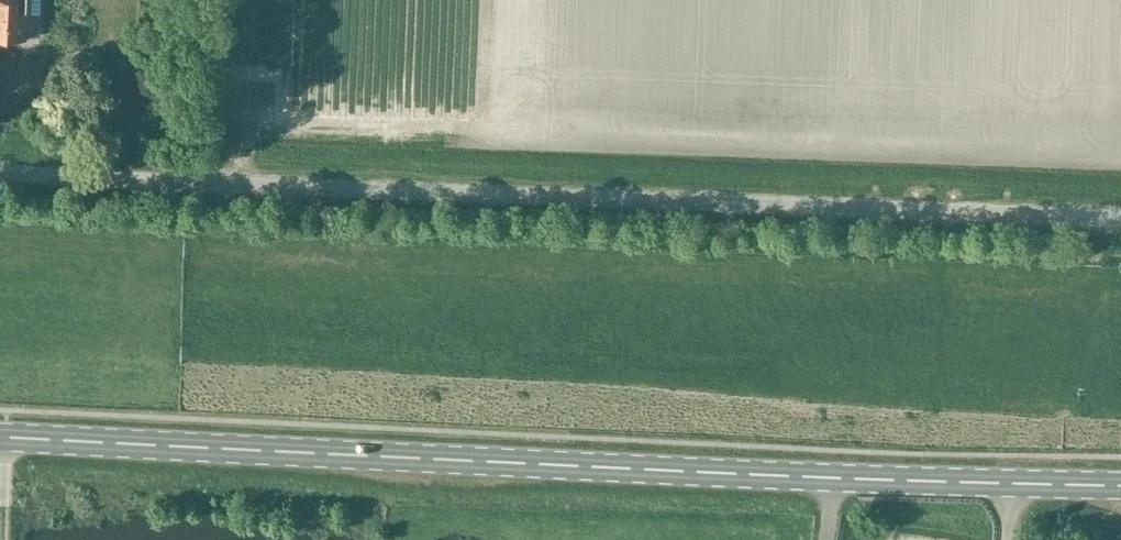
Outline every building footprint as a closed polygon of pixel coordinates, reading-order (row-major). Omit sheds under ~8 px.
[(22,38),(22,12),(27,12),(27,0),(0,0),(0,38),(22,38)]
